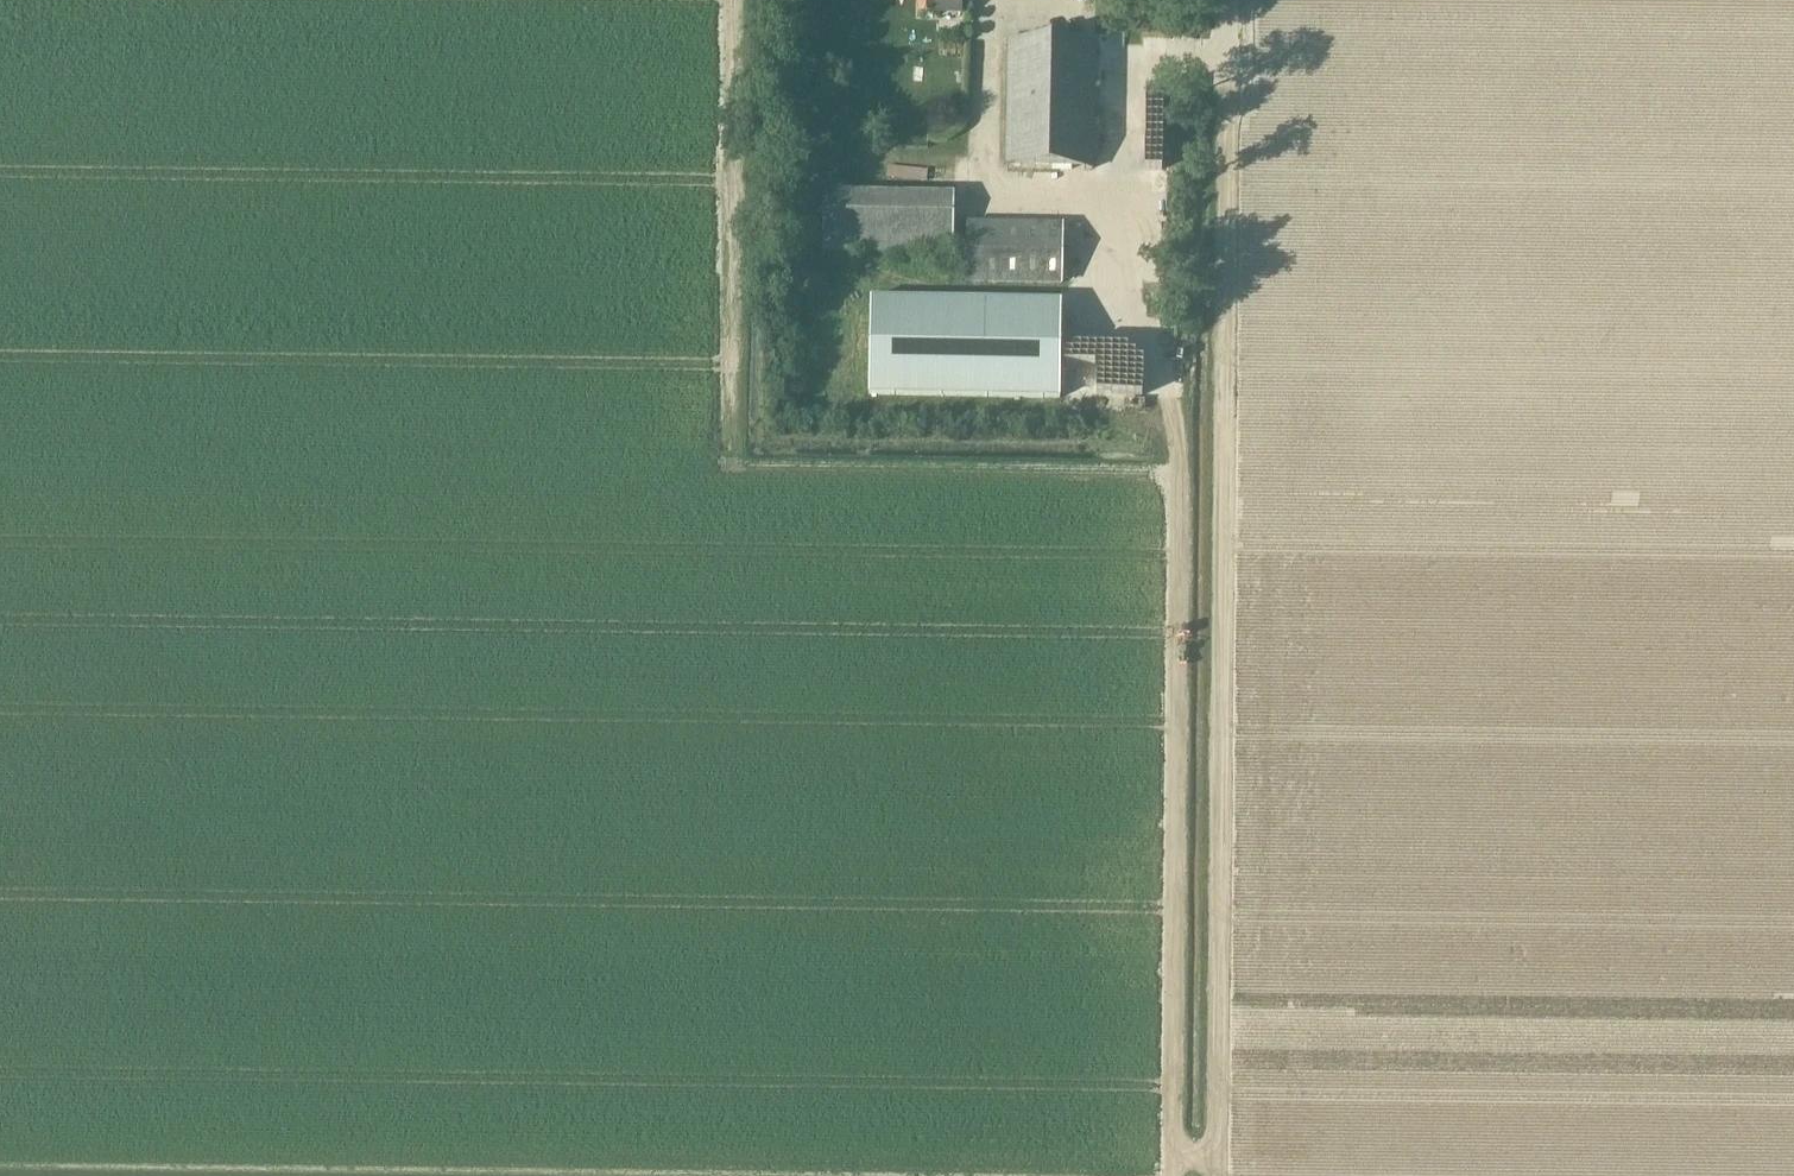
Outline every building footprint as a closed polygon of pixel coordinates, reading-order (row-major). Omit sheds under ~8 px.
[(918,12),(934,13),(934,0),(918,0),(918,12)] [(1187,0),(1170,0),(1170,11),(1187,11),(1187,0)] [(1092,168),(1095,43),(1009,41),(1006,166),(1092,168)] [(953,254),(954,194),(823,191),(823,251),(953,254)] [(1063,284),(1064,222),(967,220),(966,282),(1063,284)] [(1062,302),(871,298),(869,394),(1060,398),(1062,302)]
